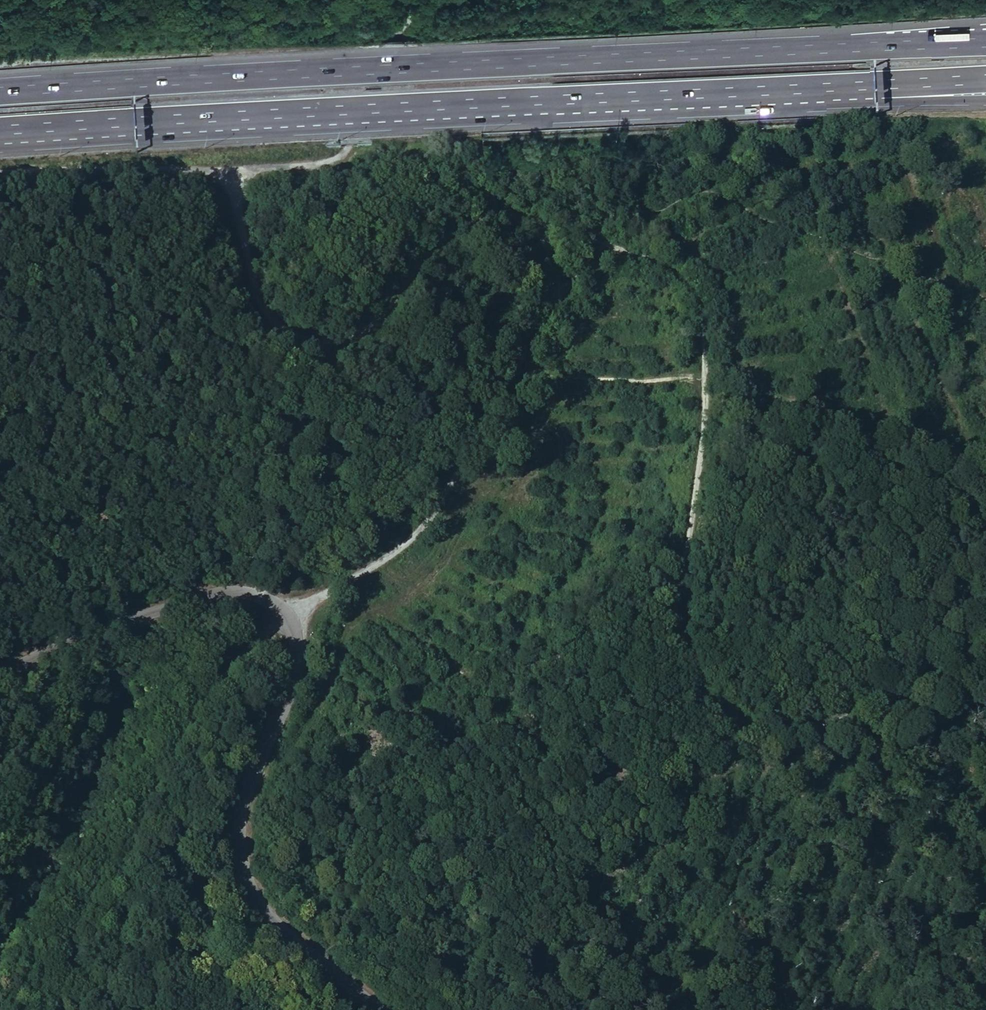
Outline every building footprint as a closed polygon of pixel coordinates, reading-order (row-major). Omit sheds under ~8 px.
[(97,864),(88,861),(84,873),(92,876),(97,864)]
